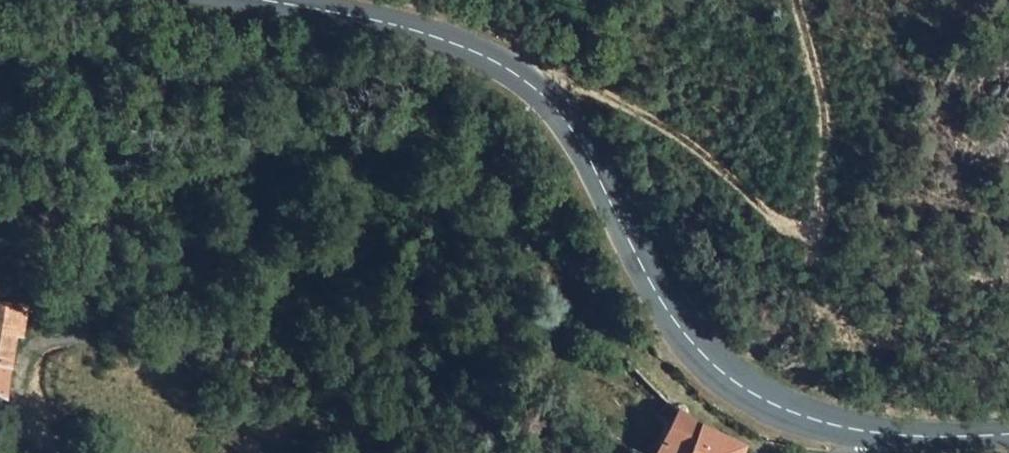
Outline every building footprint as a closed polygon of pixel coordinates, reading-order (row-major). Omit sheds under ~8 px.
[(0,303),(0,396),(1,396),(3,389),(8,372),(14,352),(22,337),(25,335),(27,307),(0,303)] [(685,405),(664,452),(746,452),(750,443),(707,428),(685,405)]
